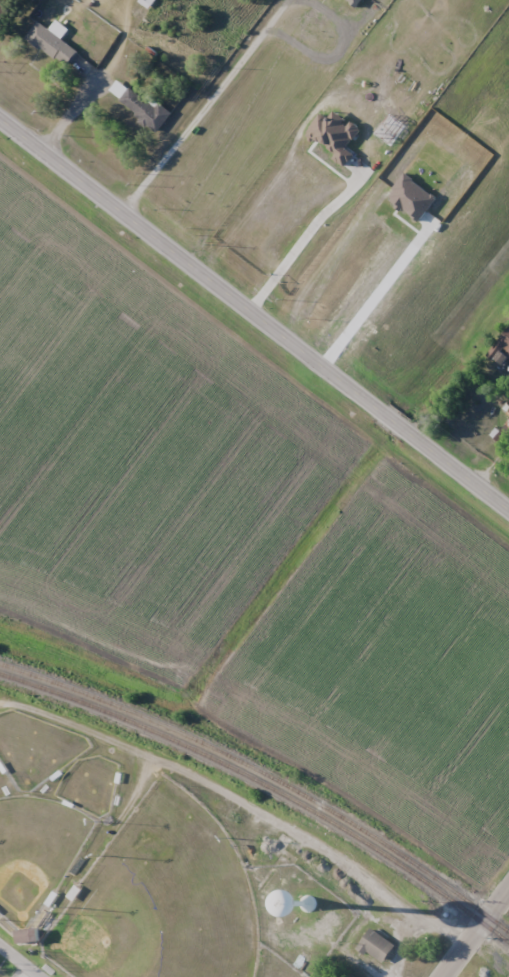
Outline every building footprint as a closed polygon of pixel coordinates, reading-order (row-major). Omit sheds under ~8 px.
[(8,2),(0,10),(0,0),(6,0),(8,2)] [(139,22),(155,28),(165,3),(159,0),(141,0),(139,4),(145,7),(139,22)] [(29,37),(40,24),(79,52),(67,67),(29,37)] [(124,103),(132,91),(159,111),(163,105),(173,114),(160,137),(125,104),(124,103)] [(490,348),(506,366),(508,363),(508,331),(490,348)] [(495,438),(508,449),(508,420),(495,438)] [(396,946),(372,928),(359,947),(383,964),(396,946)] [(33,931),(19,931),(19,943),(33,943),(33,931)]
